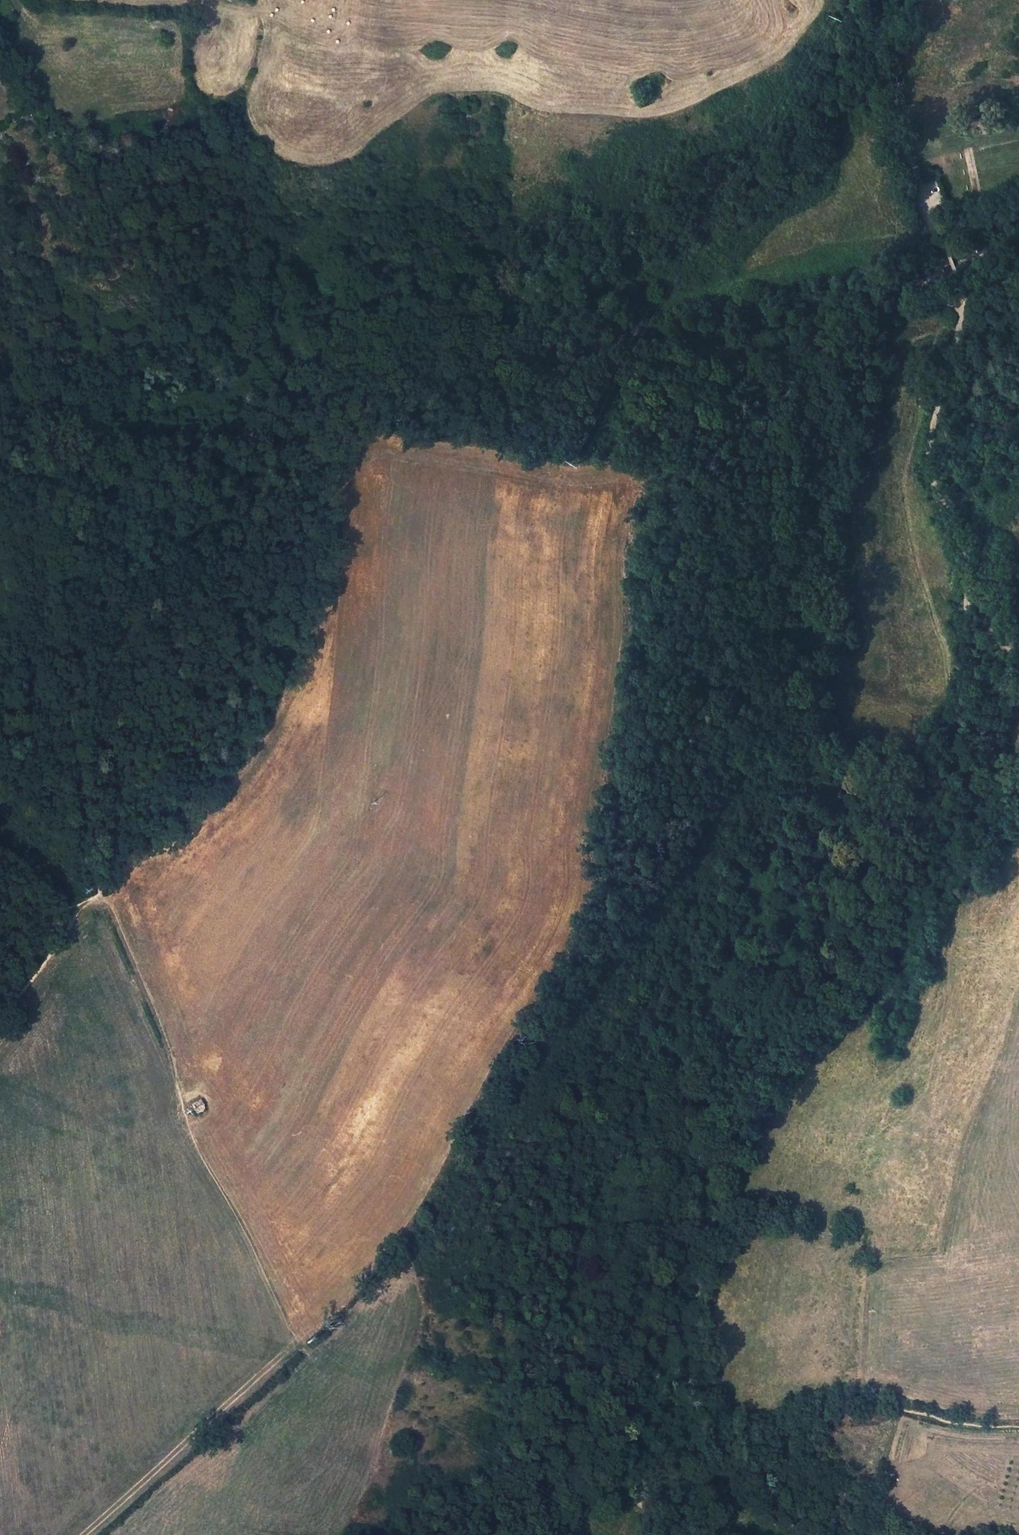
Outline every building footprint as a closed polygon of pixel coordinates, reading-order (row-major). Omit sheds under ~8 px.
[(200,1099),(191,1104),(196,1114),(205,1110),(200,1099)]
